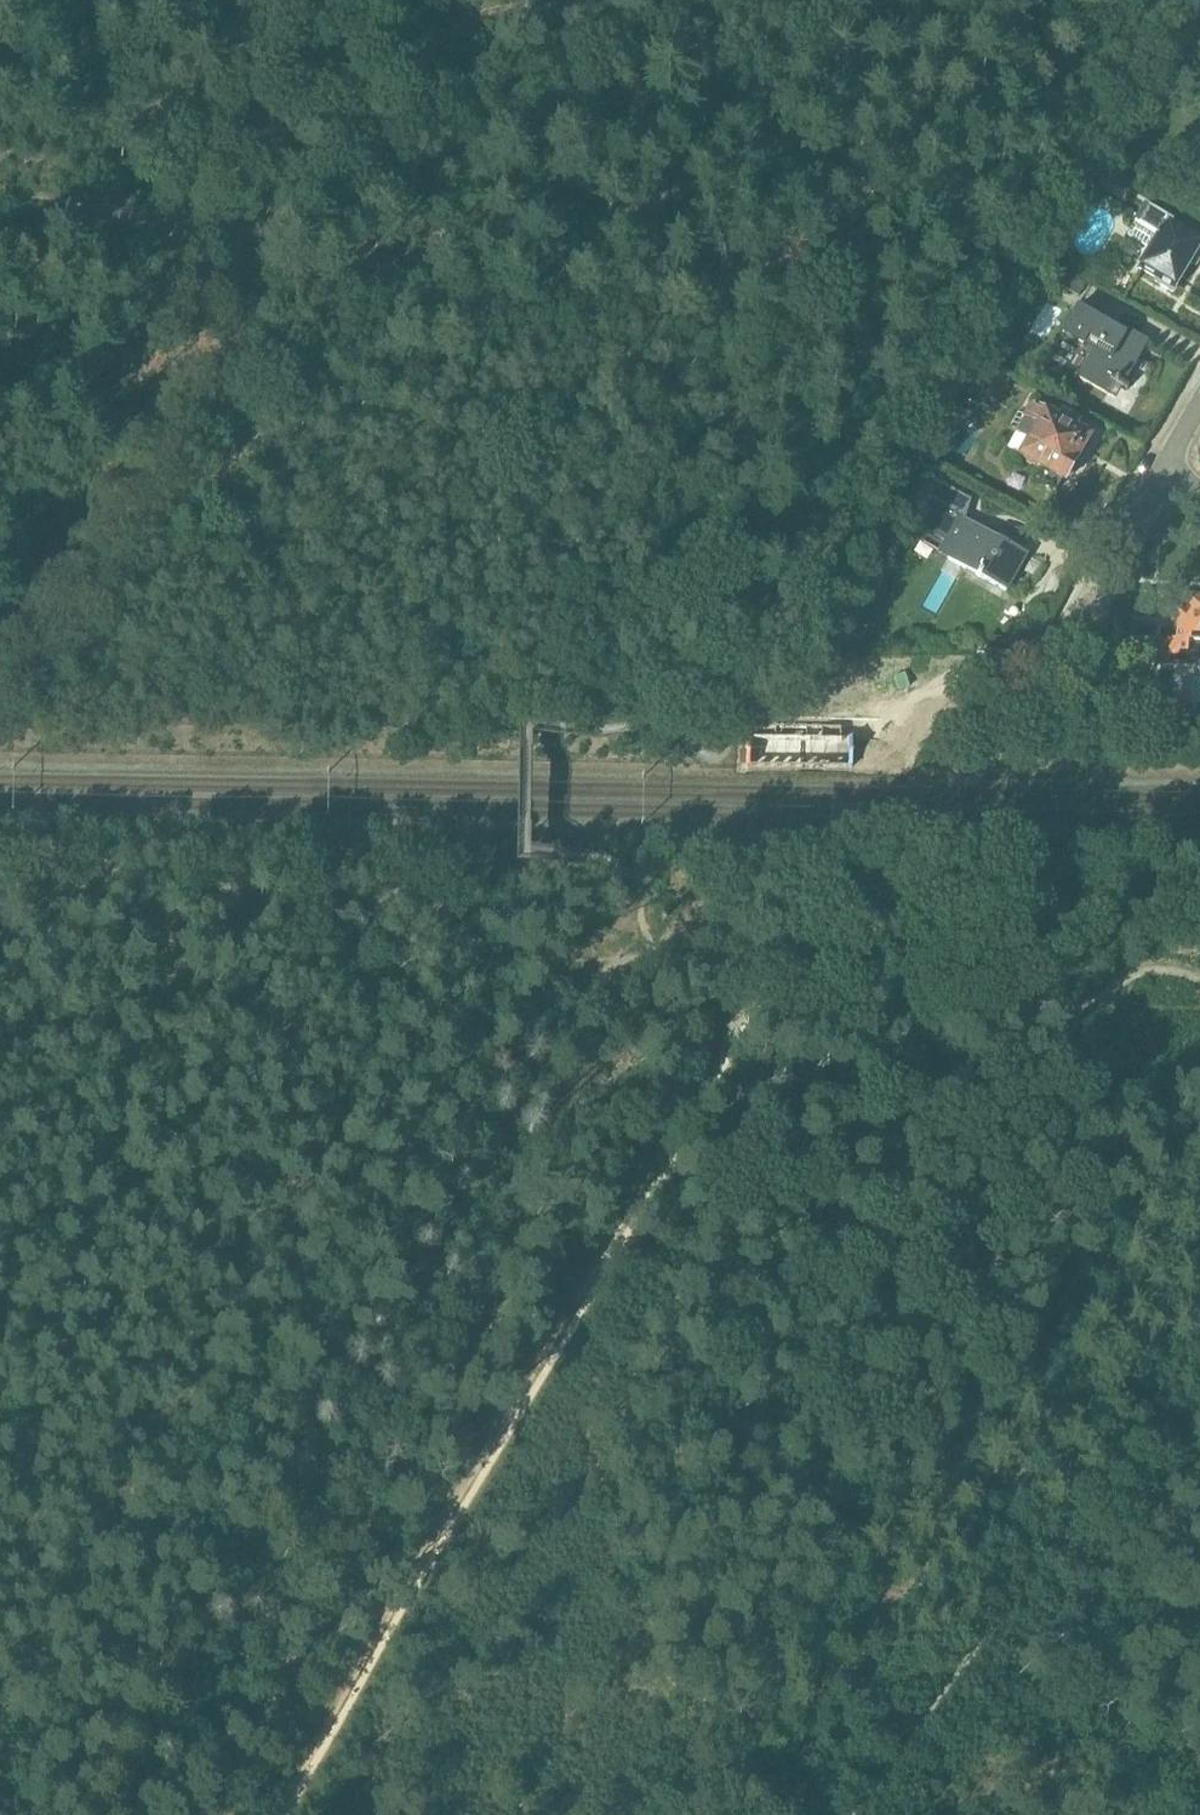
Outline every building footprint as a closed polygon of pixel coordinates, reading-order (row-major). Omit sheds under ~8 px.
[(1185,31),(1199,39),(1199,5),(1185,31)] [(1135,223),(1128,235),(1151,248),(1140,265),(1158,275),(1156,278),(1175,289),(1176,286),(1175,286),(1190,261),(1193,263),(1199,251),(1199,238),(1145,206),(1135,223)] [(1052,283),(1078,297),(1086,284),(1060,269),(1052,283)] [(1135,355),(1144,339),(1126,328),(1124,330),(1112,323),(1111,325),(1078,307),(1063,334),(1083,345),(1088,337),(1100,343),(1080,377),(1108,393),(1115,382),(1123,386),(1139,358),(1135,355)] [(1025,416),(1015,433),(1029,440),(1020,455),(1044,468),(1037,480),(1056,491),(1063,479),(1064,480),(1066,477),(1072,476),(1077,466),(1075,461),(1090,436),(1075,427),(1078,421),(1062,412),(1059,418),(1045,410),(1045,411),(1032,404),(1025,416)] [(930,478),(919,497),(933,505),(921,528),(945,541),(948,535),(949,536),(958,541),(948,558),(1007,590),(1027,554),(965,520),(951,513),(961,495),(930,478)] [(1188,599),(1187,612),(1179,611),(1178,639),(1161,639),(1160,663),(1187,665),(1187,659),(1199,660),(1199,600),(1188,599)] [(986,650),(1000,651),(1001,638),(988,636),(986,650)] [(858,745),(858,738),(852,738),(841,737),(841,726),(775,724),(775,731),(771,731),(770,735),(747,735),(746,765),(851,768),(852,745),(858,745)]
